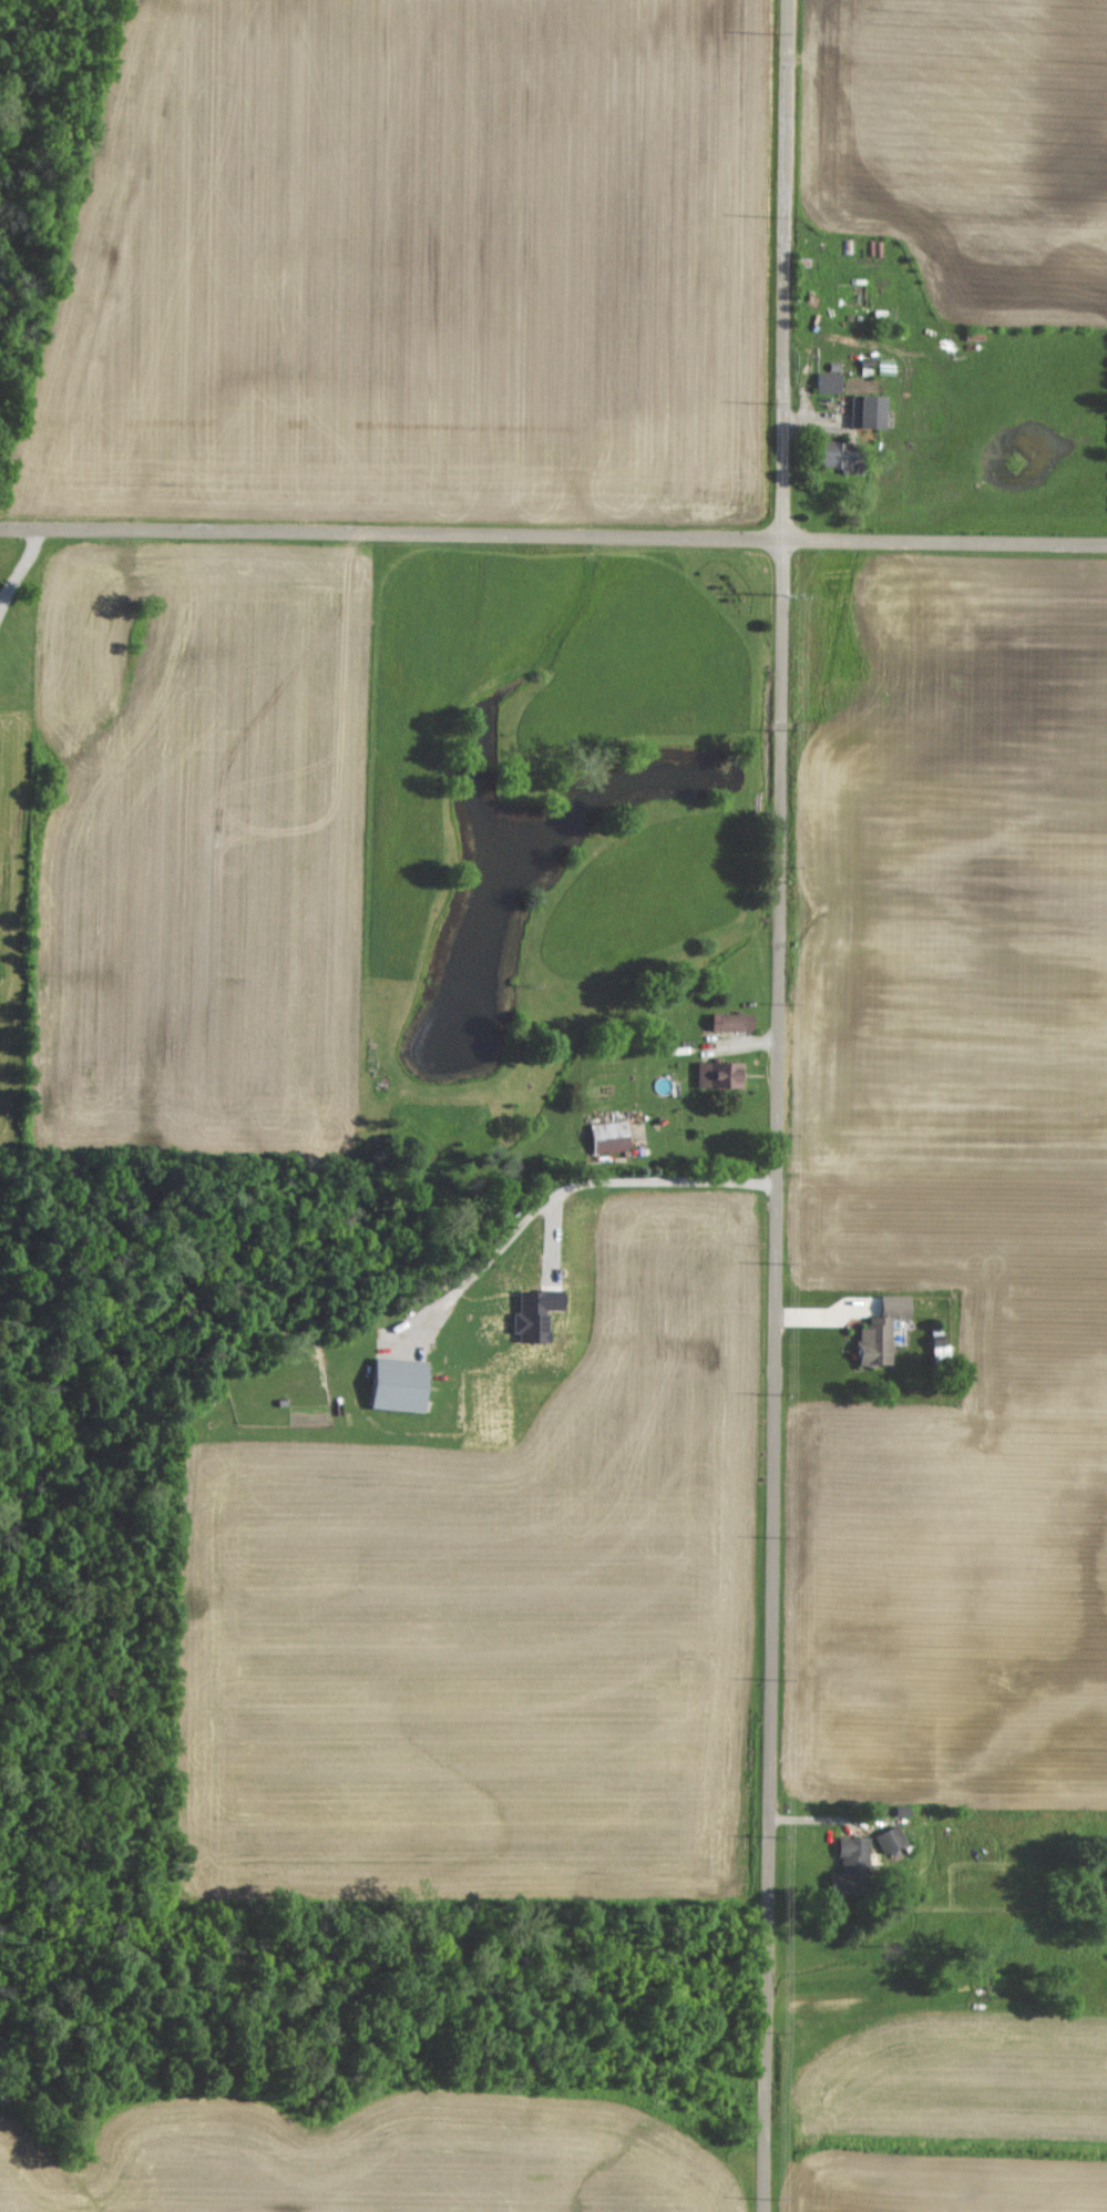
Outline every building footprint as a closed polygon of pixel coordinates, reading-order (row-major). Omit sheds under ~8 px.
[(814,392),(837,393),(837,372),(814,372),(814,392)] [(876,428),(877,396),(852,395),(851,427),(876,428)] [(845,442),(816,441),(815,467),(844,468),(845,442)] [(716,1030),(750,1029),(750,1012),(715,1013),(716,1030)] [(693,1061),(694,1084),(738,1084),(737,1060),(693,1061)] [(588,1122),(588,1151),(625,1150),(625,1122),(588,1122)] [(545,1341),(544,1309),(546,1309),(546,1302),(543,1302),(543,1291),(533,1291),(533,1302),(529,1302),(529,1301),(515,1301),(515,1314),(509,1314),(509,1331),(514,1331),(515,1342),(545,1341)] [(887,1363),(887,1317),(906,1317),(906,1295),(876,1295),(876,1314),(866,1314),(866,1324),(854,1324),(854,1363),(887,1363)] [(881,1852),(902,1841),(893,1823),(871,1834),(881,1852)] [(862,1836),(836,1836),(836,1871),(825,1871),(825,1888),(862,1888),(862,1836)]
